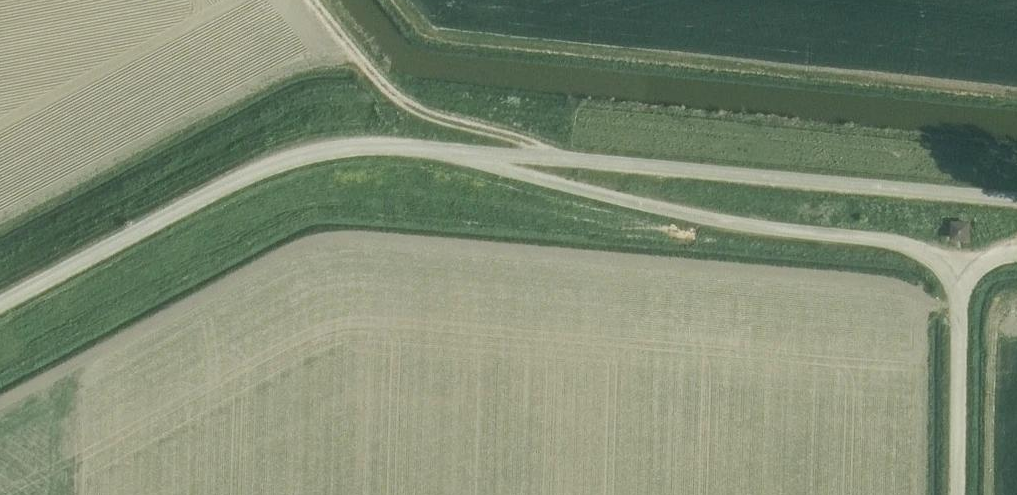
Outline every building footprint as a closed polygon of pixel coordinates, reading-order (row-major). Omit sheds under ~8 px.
[(952,238),(966,239),(966,224),(953,224),(952,238)]
